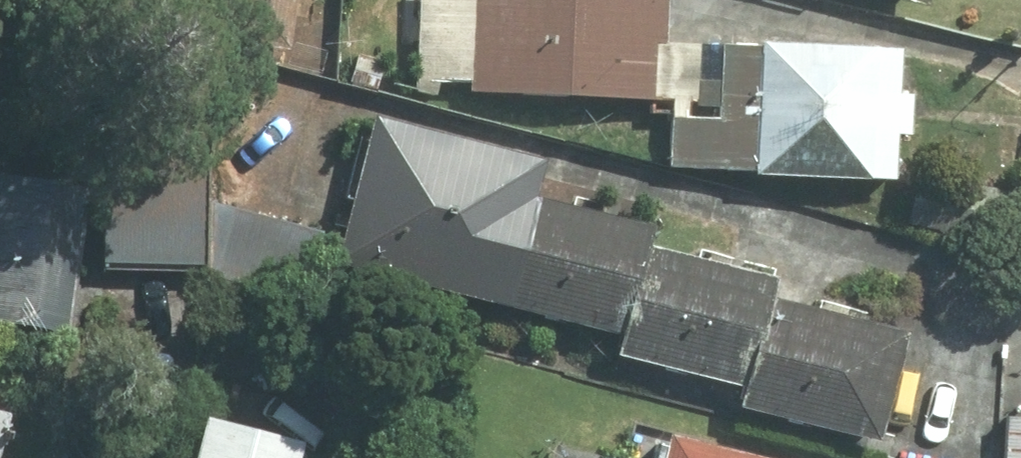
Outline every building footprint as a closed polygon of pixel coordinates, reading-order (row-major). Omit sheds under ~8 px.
[(225,0),(220,45),(292,52),(297,0),(221,0),(225,0)] [(657,2),(627,0),(430,0),(425,93),(651,105),(657,2)] [(875,49),(724,44),(722,121),(671,119),(669,170),(752,173),(751,179),(870,183),(870,180),(897,181),(898,134),(911,135),(912,96),(900,95),(901,53),(875,52),(875,49)] [(740,414),(874,447),(901,339),(766,307),(771,288),(643,257),(650,230),(542,204),(552,162),(368,118),(330,275),(620,345),(616,361),(745,392),(740,414)] [(0,177),(0,331),(68,343),(94,194),(0,177)] [(111,185),(113,272),(195,270),(292,296),(309,231),(204,203),(204,183),(111,185)] [(196,427),(190,457),(294,457),(296,449),(196,427)]
